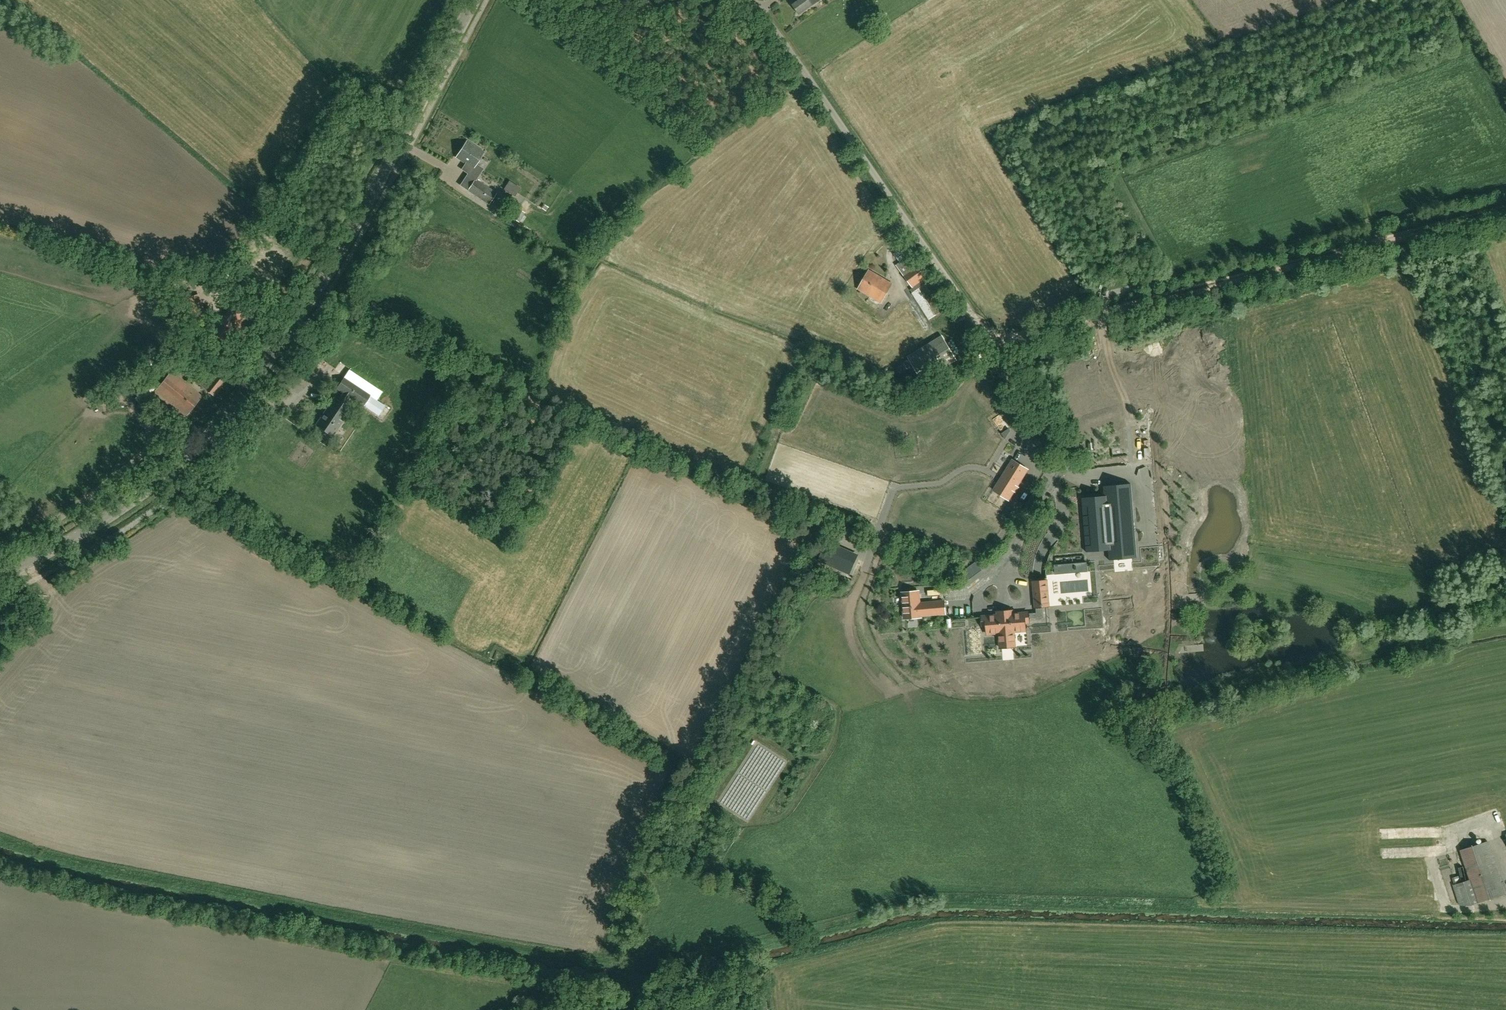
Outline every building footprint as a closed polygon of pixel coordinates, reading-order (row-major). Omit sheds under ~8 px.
[(792,3),(800,14),(812,5),(818,1),(820,0),(796,0),(792,3)] [(466,164),(462,171),(475,180),(476,178),(478,179),(479,178),(470,172),(484,152),(467,141),(456,157),(466,164)] [(489,205),(497,193),(478,179),(476,178),(475,180),(468,191),(489,205)] [(513,219),(519,209),(512,205),(506,215),(513,219)] [(934,278),(916,251),(915,252),(909,243),(894,254),(900,262),(896,264),(912,288),(910,289),(912,292),(919,288),(936,314),(949,305),(931,279),(934,278)] [(881,302),(892,283),(869,269),(858,288),(881,302)] [(228,311),(213,334),(228,344),(243,321),(251,310),(232,298),(225,309),(228,311)] [(214,396),(225,382),(211,371),(200,385),(214,396)] [(186,415),(201,396),(172,372),(156,391),(186,415)] [(377,399),(371,395),(345,377),(337,388),(344,392),(339,400),(334,397),(316,425),(332,436),(351,408),(345,404),(350,397),(363,406),(364,405),(371,409),(377,399)] [(1012,460),(994,489),(1009,498),(1027,470),(1012,460)] [(1082,497),(1086,552),(1109,550),(1109,560),(1137,558),(1131,484),(1123,484),(1123,487),(1105,489),(1105,486),(1103,486),(1104,496),(1101,496),(1101,499),(1091,500),(1090,497),(1082,497)] [(833,528),(830,535),(839,539),(842,532),(833,528)] [(1055,574),(1088,572),(1087,561),(1054,564),(1055,574)] [(987,634),(999,633),(1000,648),(1015,647),(1014,632),(1026,631),(1025,622),(1029,622),(1029,620),(1044,619),(1043,607),(1049,606),(1047,580),(1033,581),(1035,607),(1036,607),(1036,613),(1028,613),(1028,612),(1012,614),(1012,610),(997,611),(997,615),(982,616),(982,626),(986,625),(987,634)] [(931,614),(930,602),(920,603),(918,591),(902,593),(904,618),(921,617),(921,615),(931,614)] [(1459,905),(1470,905),(1505,893),(1489,841),(1460,850),(1469,879),(1453,885),(1459,905)]
